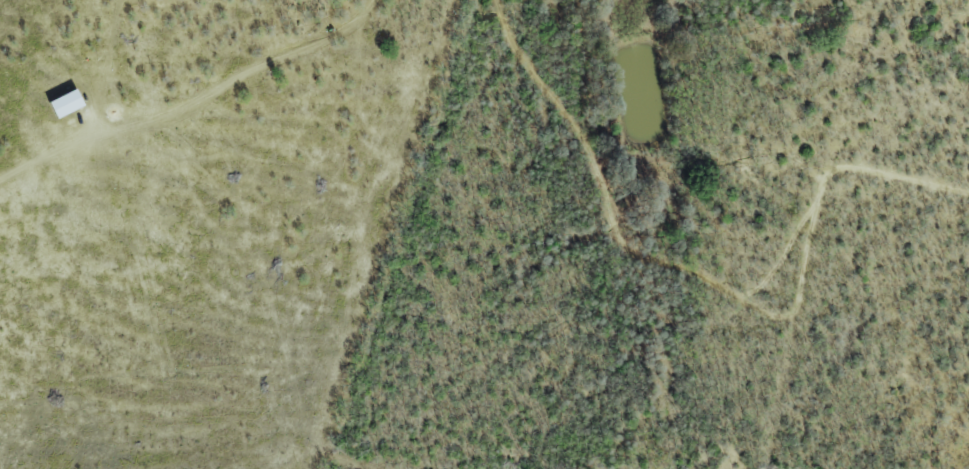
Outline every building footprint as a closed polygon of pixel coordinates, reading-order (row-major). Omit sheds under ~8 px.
[(82,107),(75,89),(47,100),(53,117),(82,107)]
